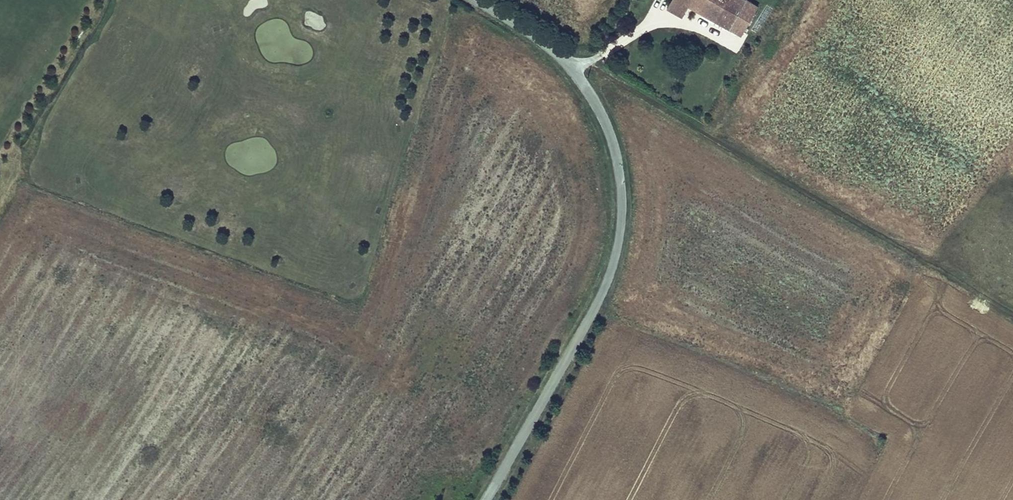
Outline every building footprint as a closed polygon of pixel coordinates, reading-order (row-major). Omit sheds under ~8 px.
[(667,8),(683,17),(689,6),(742,36),(759,5),(751,0),(671,0),(667,8)]
